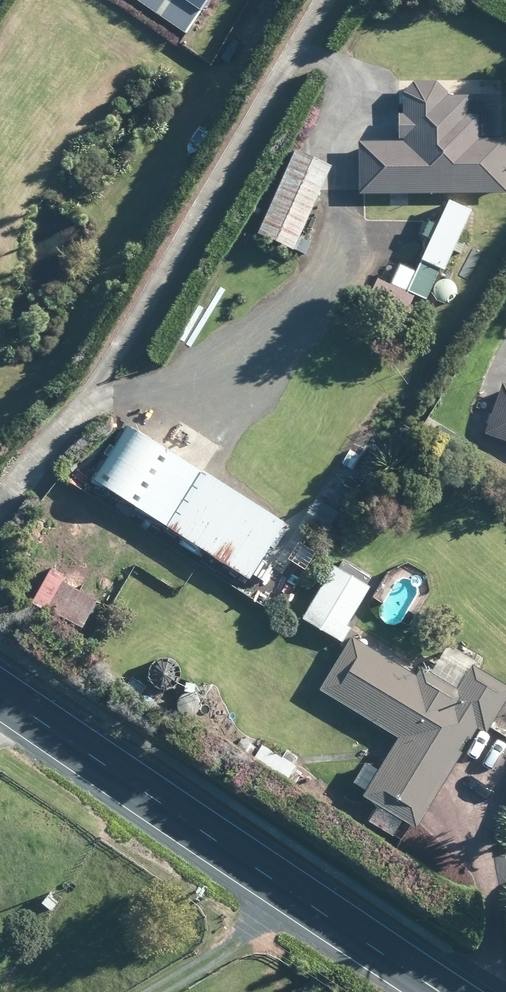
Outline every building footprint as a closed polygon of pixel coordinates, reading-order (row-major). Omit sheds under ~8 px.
[(186,34),(210,0),(138,0),(186,34)] [(505,192),(505,136),(482,137),(482,113),(470,113),(469,95),(449,95),(449,91),(438,80),(415,81),(404,92),(404,113),(400,114),(400,138),(404,138),(405,140),(359,141),(360,194),(445,192),(505,192)] [(259,233),(305,254),(311,242),(299,236),(332,166),(297,150),(259,233)] [(459,238),(473,211),(452,200),(439,225),(430,221),(424,235),(432,239),(413,278),(406,291),(395,286),(379,278),(367,301),(404,320),(417,295),(426,299),(442,268),(445,269),(455,249),(461,252),(466,242),(459,238)] [(505,440),(505,385),(501,383),(486,428),(485,433),(505,440)] [(281,522),(162,447),(129,426),(95,479),(251,579),(285,525),(281,522)] [(371,587),(341,568),(336,565),(304,618),(339,639),(371,587)] [(417,676),(353,637),(320,689),(390,731),(399,737),(386,759),(379,770),(365,762),(353,782),(367,790),(364,795),(417,827),(419,822),(478,726),(487,732),(490,728),(494,721),(505,702),(505,685),(476,666),(473,665),(458,689),(431,672),(422,667),(417,676)] [(108,648),(105,655),(113,659),(116,652),(108,648)] [(297,766),(282,757),(262,745),(261,748),(251,763),(286,784),(297,766)] [(50,895),(43,903),(51,910),(59,902),(50,895)]
